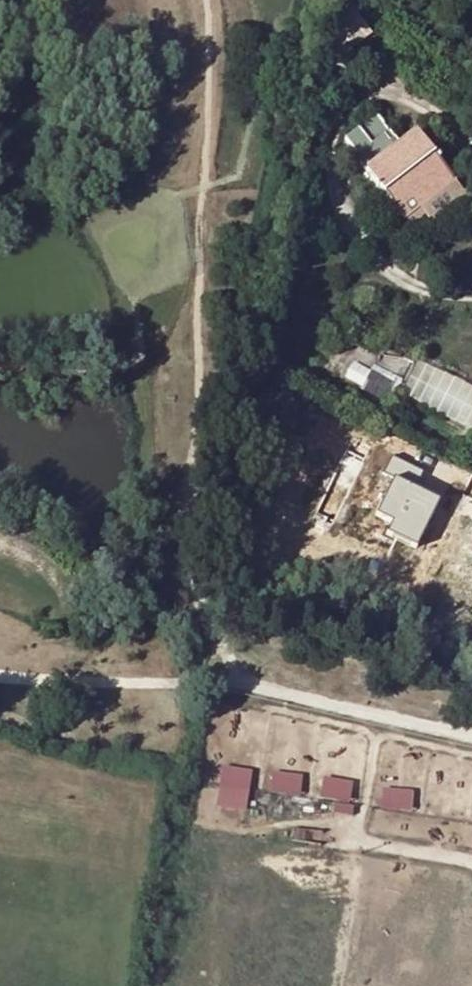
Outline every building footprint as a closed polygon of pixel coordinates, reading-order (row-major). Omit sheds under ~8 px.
[(337,62),(345,72),(361,65),(350,51),(370,34),(354,13),(358,10),(351,0),(343,0),(347,5),(341,9),(345,15),(339,19),(342,24),(336,29),(337,62)] [(355,158),(402,219),(403,218),(417,208),(452,180),(416,133),(401,144),(378,115),(344,140),(357,156),(355,158)] [(465,196),(452,180),(417,208),(423,216),(429,223),(465,196)] [(417,208),(403,218),(410,226),(423,216),(417,208)] [(361,390),(392,406),(397,396),(416,357),(416,356),(407,351),(402,360),(377,357),(361,390)] [(416,357),(397,396),(471,432),(471,384),(416,357)] [(394,457),(390,472),(422,482),(426,466),(394,457)] [(395,532),(424,545),(446,496),(396,474),(379,513),(400,522),(395,532)] [(251,808),(256,767),(225,763),(220,804),(251,808)] [(276,771),(275,789),(303,790),(303,772),(276,771)] [(353,799),(355,780),(326,776),(324,796),(353,799)]
